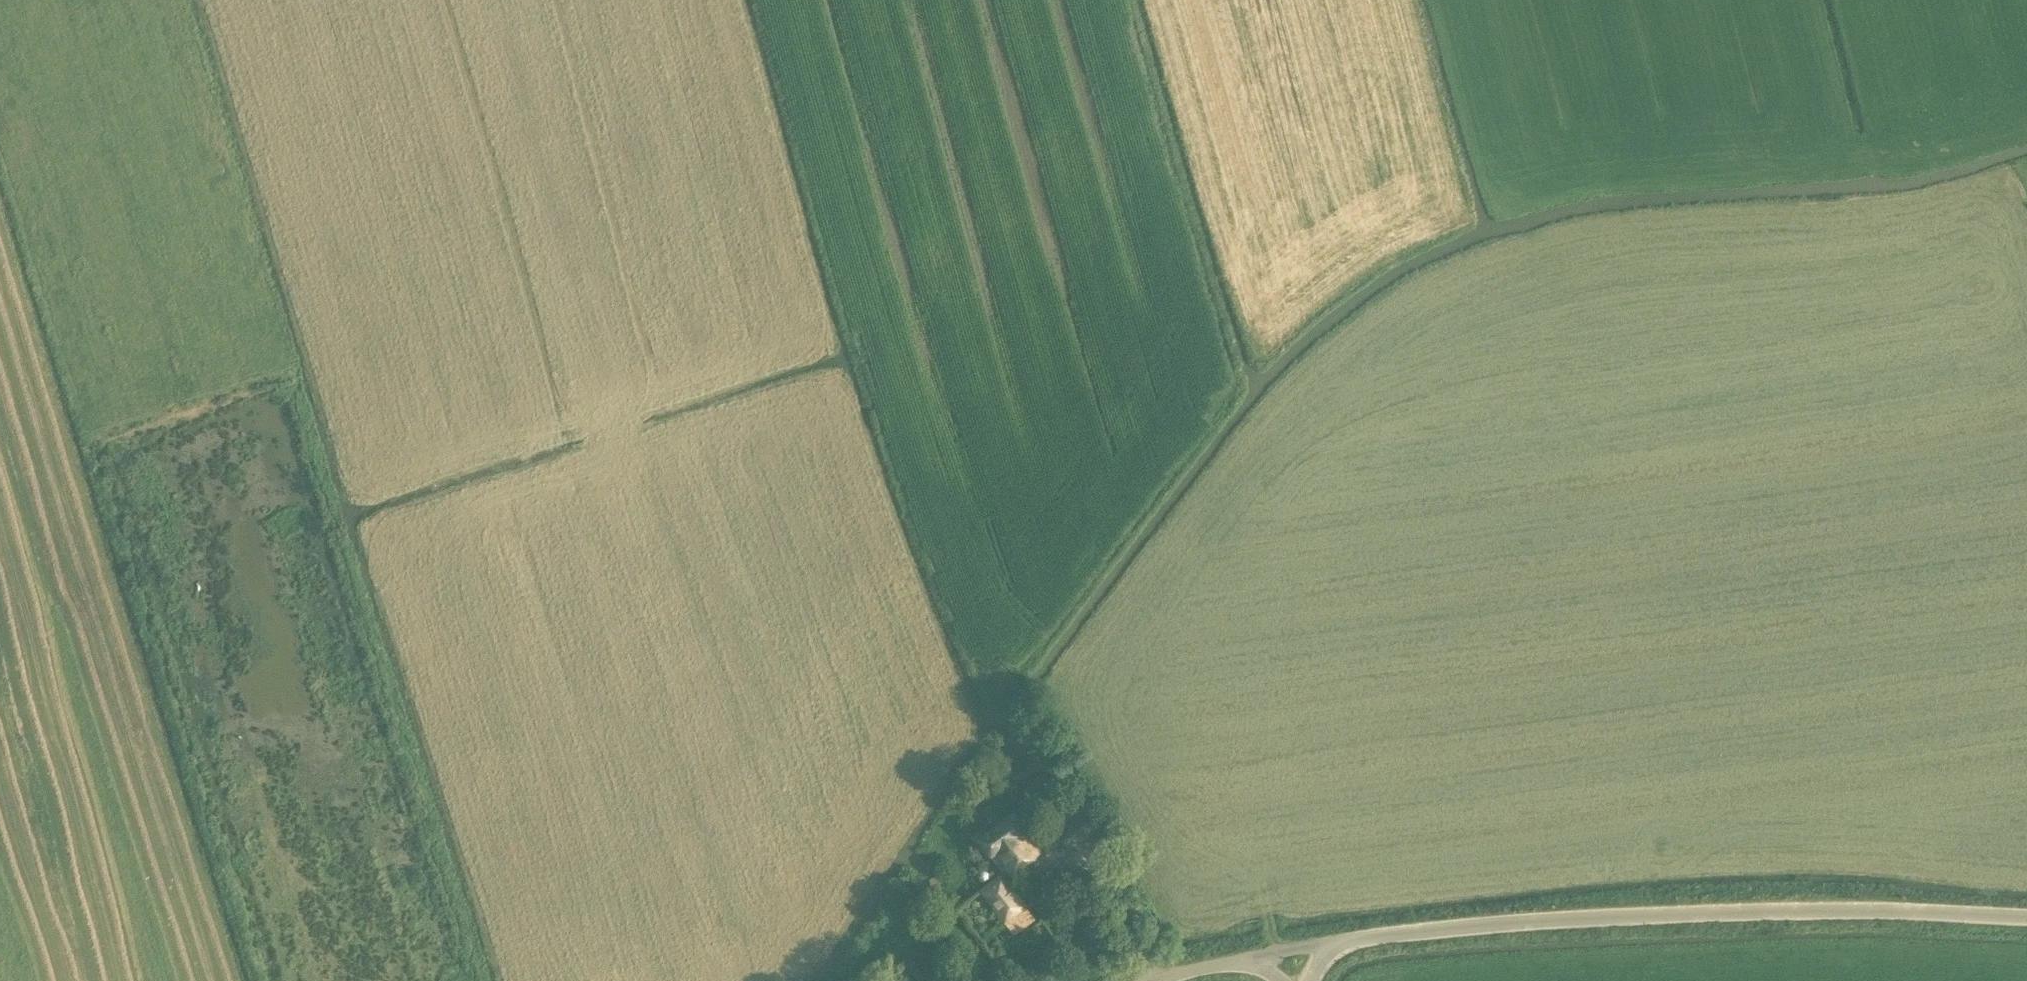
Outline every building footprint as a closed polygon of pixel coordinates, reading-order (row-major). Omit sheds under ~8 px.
[(1078,798),(1049,820),(1054,827),(1054,828),(1069,848),(1099,827),(1085,805),(1083,807),(1078,798)] [(1024,828),(1013,813),(981,838),(1006,874),(1041,850),(1024,828)] [(1034,917),(1025,906),(1004,876),(984,890),(1006,920),(1014,932),(1034,917)]
